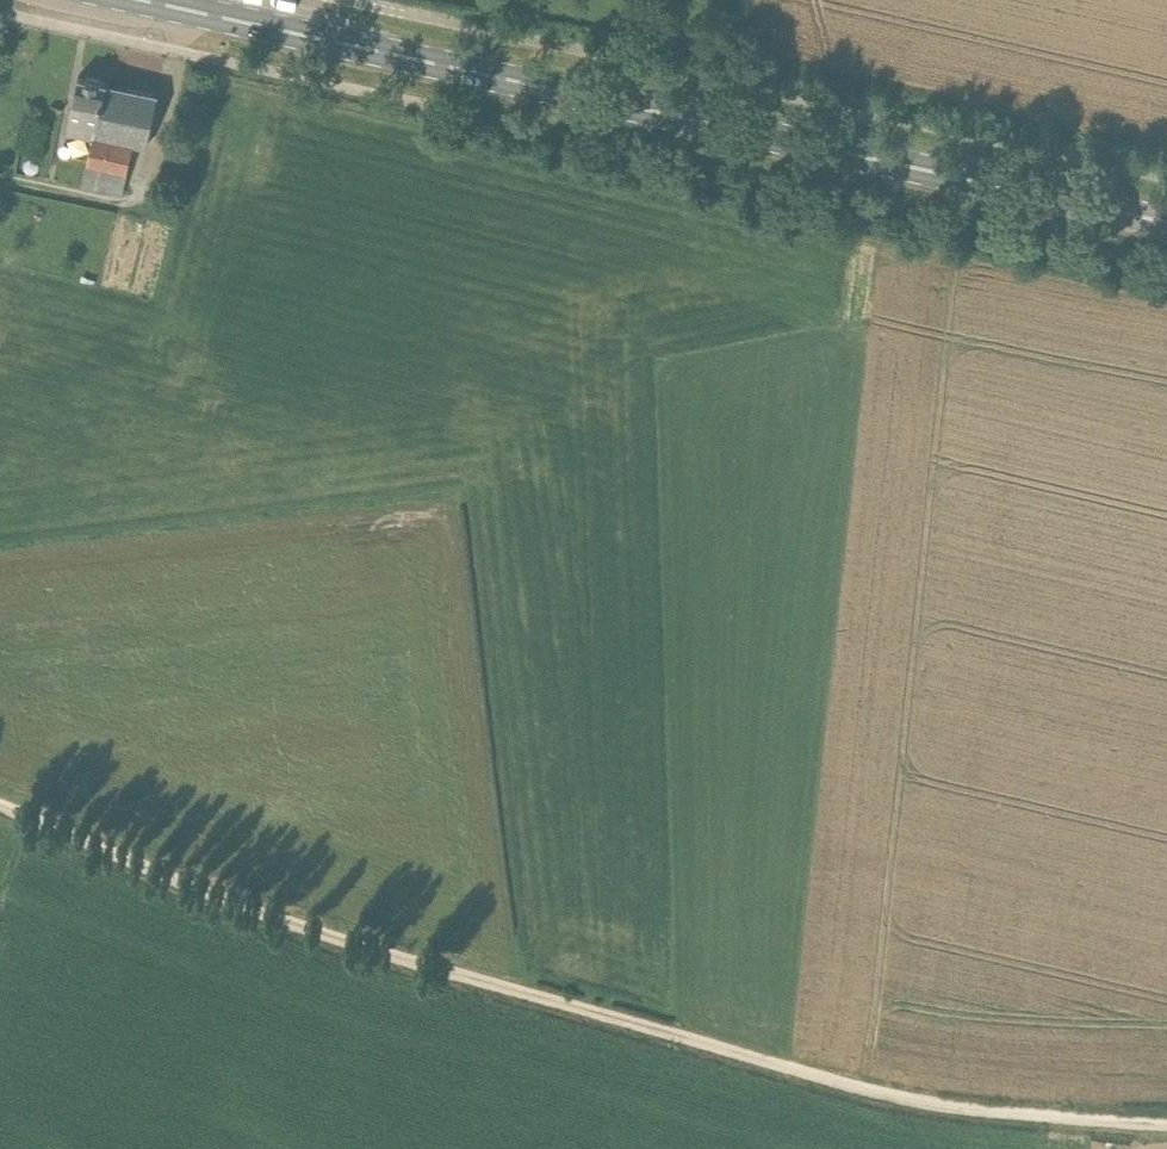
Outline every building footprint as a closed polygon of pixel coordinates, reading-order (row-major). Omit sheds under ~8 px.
[(158,94),(79,76),(69,118),(70,119),(67,133),(93,138),(87,164),(81,186),(122,195),(127,173),(133,144),(146,147),(158,94)]
